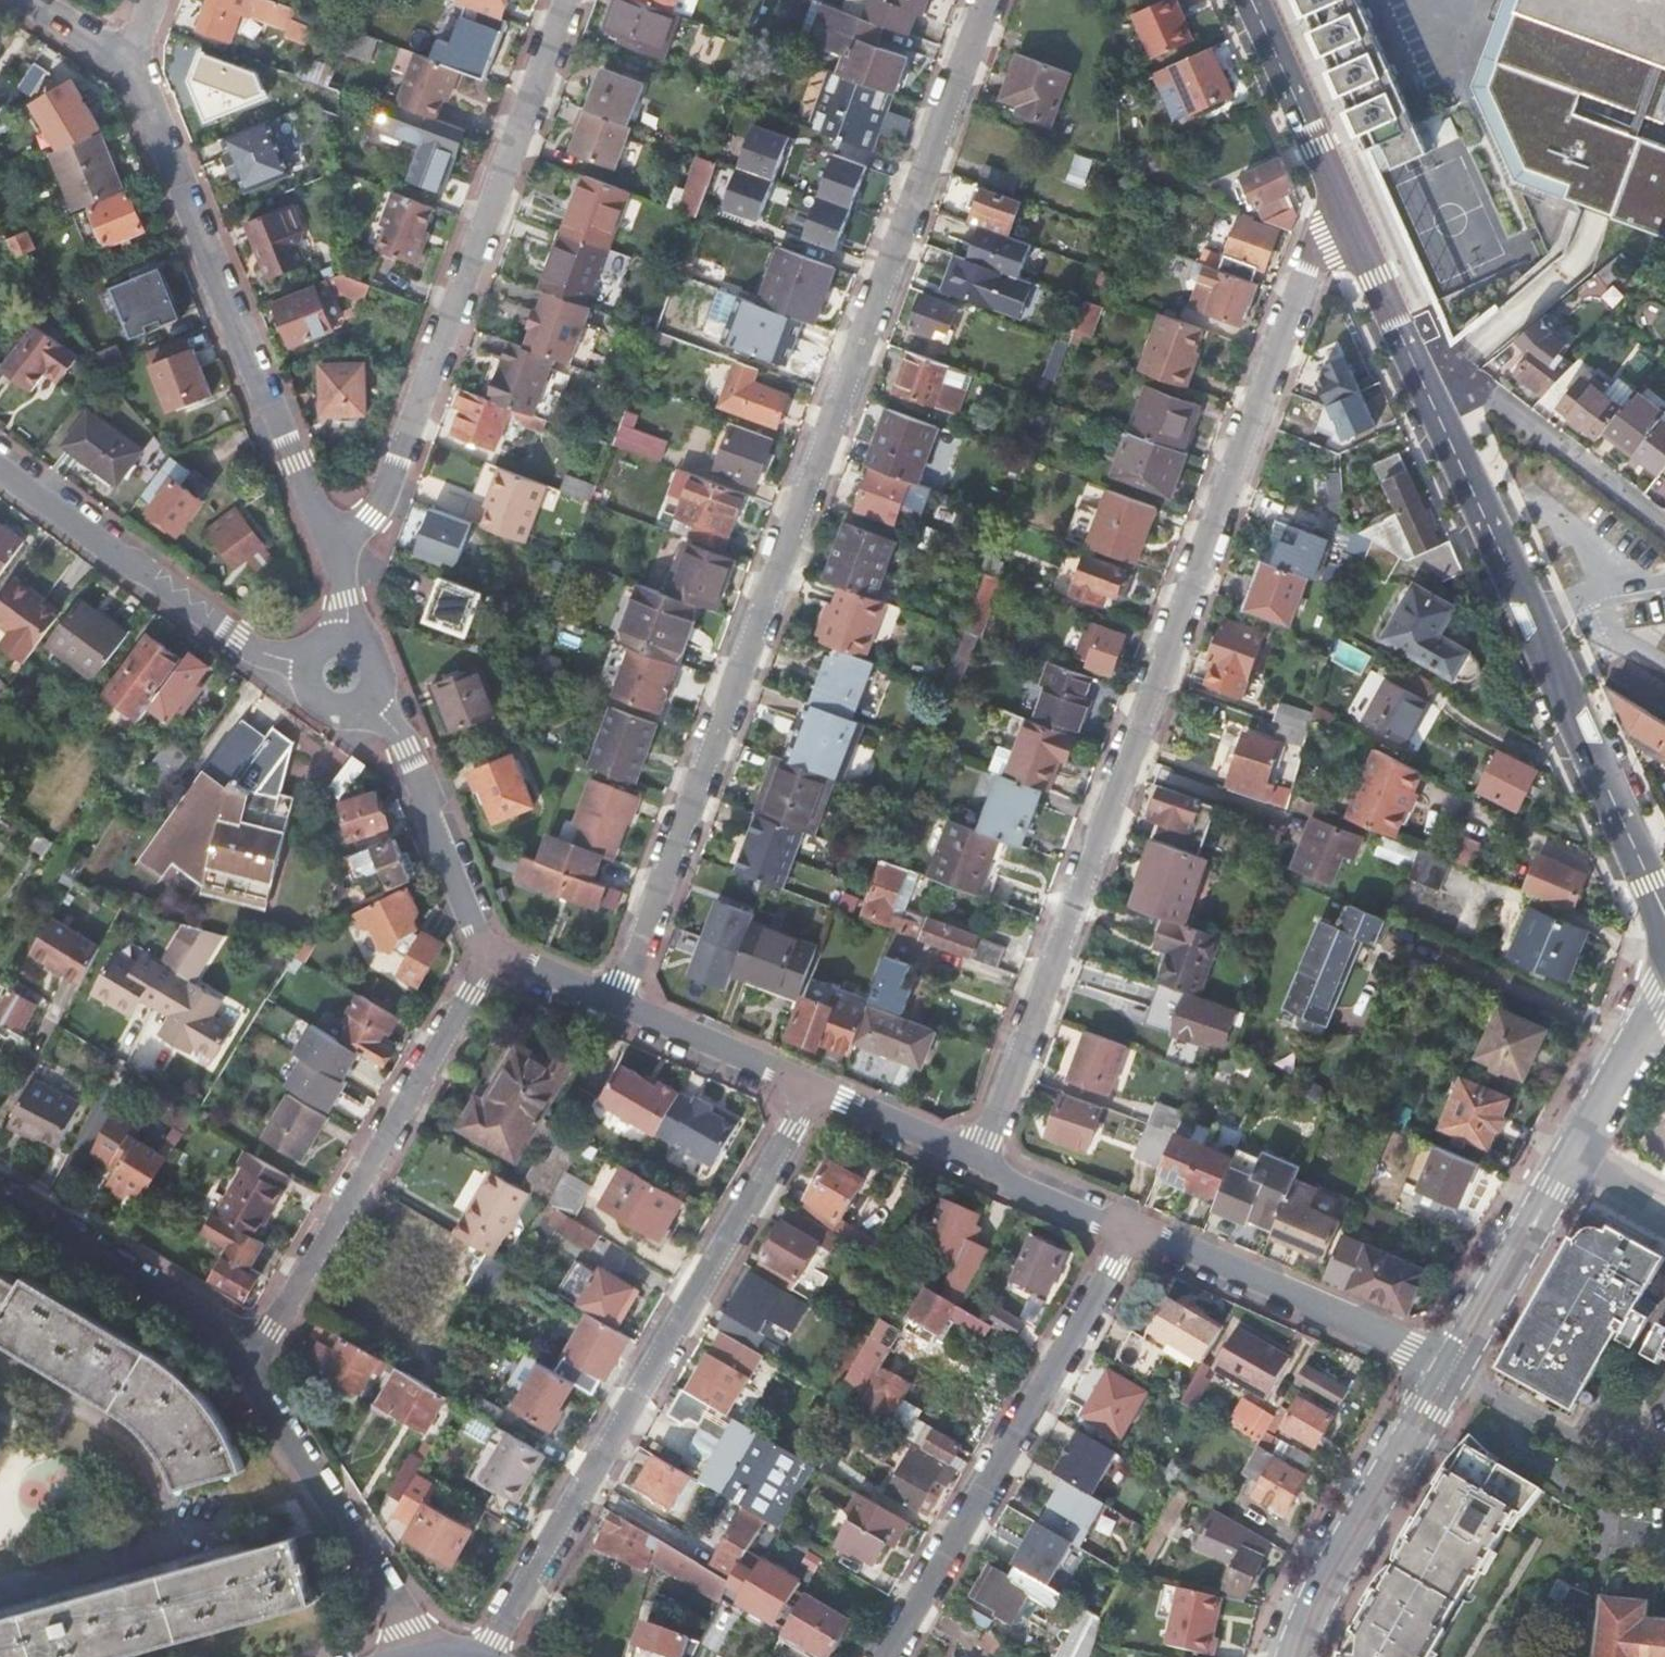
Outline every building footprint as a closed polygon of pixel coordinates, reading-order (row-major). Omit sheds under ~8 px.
[(275,2),(270,0),(211,0),(200,30),(228,40),(239,12),(247,15),(251,6),(271,14),(271,13),(275,2)] [(467,6),(501,18),(507,0),(450,0),(467,6)] [(671,12),(638,0),(616,0),(605,29),(635,40),(633,47),(664,59),(681,16),(671,12)] [(671,12),(676,0),(638,0),(671,12)] [(671,12),(681,16),(690,19),(696,0),(676,0),(671,12)] [(827,4),(817,0),(815,0),(801,37),(813,41),(827,4)] [(884,25),(909,34),(918,13),(923,15),(929,0),(847,0),(843,10),(884,25)] [(1135,13),(1155,57),(1196,40),(1177,0),(1163,0),(1135,13)] [(1313,26),(1380,177),(1430,155),(1361,0),(1301,0),(1313,26)] [(1477,88),(1485,106),(1524,0),(1509,0),(1477,88)] [(1485,106),(1516,183),(1614,217),(1612,222),(1664,241),(1664,147),(1642,139),(1576,115),(1584,93),(1664,123),(1664,0),(1524,0),(1485,106)] [(292,21),(296,10),(275,2),(271,13),(292,21)] [(876,45),(884,25),(843,10),(827,4),(813,41),(849,54),(841,74),(895,94),(908,57),(876,45)] [(440,40),(433,59),(460,69),(484,78),(506,20),(501,18),(467,6),(453,45),(440,40)] [(354,14),(348,29),(365,35),(371,20),(354,14)] [(367,61),(376,39),(365,35),(348,29),(340,50),(367,61)] [(1234,94),(1213,46),(1153,74),(1175,121),(1234,94)] [(452,91),(460,69),(433,59),(416,53),(397,104),(437,118),(448,89),(452,91)] [(1052,124),(1071,72),(1021,53),(1005,98),(1023,105),(1021,112),(1052,124)] [(237,91),(249,58),(240,55),(229,86),(237,91)] [(339,95),(338,91),(326,87),(299,76),(249,58),(237,91),(237,92),(270,103),(274,91),(307,104),(339,114),(339,95)] [(326,87),(329,80),(333,69),(305,60),(299,76),(326,87)] [(47,71),(34,62),(18,86),(32,95),(47,71)] [(579,108),(582,109),(629,126),(644,86),(602,70),(595,90),(587,87),(579,108)] [(888,113),(895,94),(841,74),(833,71),(812,128),(874,151),(880,134),(888,113)] [(54,133),(60,149),(88,138),(90,136),(101,129),(71,79),(51,92),(70,125),(54,133)] [(1135,98),(1129,84),(1118,90),(1118,105),(1135,98)] [(461,127),(437,118),(397,104),(390,102),(384,116),(389,118),(381,140),(399,146),(403,138),(421,144),(414,164),(421,167),(415,181),(443,192),(457,155),(452,152),(461,127)] [(615,169),(632,127),(629,126),(582,109),(576,126),(581,128),(571,153),(615,169)] [(912,122),(888,113),(880,134),(905,142),(912,122)] [(792,132),(756,119),(739,167),(774,180),(792,132)] [(290,173),(268,120),(225,137),(232,154),(225,157),(233,176),(241,174),(247,190),(290,173)] [(457,155),(467,129),(461,127),(452,152),(457,155)] [(112,160),(101,133),(88,138),(60,149),(51,152),(69,196),(56,202),(62,217),(119,194),(107,162),(112,160)] [(232,154),(225,137),(218,140),(225,157),(232,154)] [(867,166),(835,154),(819,196),(852,208),(867,166)] [(675,187),(668,206),(697,216),(716,163),(699,157),(693,172),(686,191),(675,187)] [(1078,158),(1070,179),(1086,185),(1093,163),(1078,158)] [(1122,169),(1133,173),(1138,174),(1150,169),(1145,159),(1122,169)] [(1288,193),(1296,189),(1283,159),(1237,180),(1251,210),(1259,206),(1266,221),(1284,213),(1294,208),(1288,193)] [(987,163),(980,181),(1014,193),(1021,175),(987,163)] [(414,164),(409,179),(415,181),(421,167),(414,164)] [(739,167),(724,207),(759,220),(774,180),(739,167)] [(565,233),(605,248),(606,248),(628,191),(584,175),(563,232),(565,233)] [(1150,183),(1144,197),(1156,202),(1161,188),(1150,183)] [(978,186),(970,206),(978,209),(973,220),(1009,233),(1021,202),(978,186)] [(423,238),(435,205),(395,191),(383,224),(391,227),(382,249),(418,264),(427,239),(423,238)] [(819,196),(804,238),(837,250),(852,208),(819,196)] [(119,198),(82,212),(97,249),(135,235),(119,198)] [(290,205),(247,223),(269,279),(304,265),(300,255),(297,254),(297,247),(293,235),(301,232),(290,205)] [(1266,221),(1293,231),(1298,218),(1284,213),(1266,221)] [(1221,272),(1254,283),(1254,281),(1260,267),(1266,270),(1281,231),(1242,216),(1222,269),(1221,271),(1221,272)] [(1009,235),(983,225),(970,258),(1020,277),(1033,244),(1009,235)] [(36,248),(29,230),(4,240),(17,256),(36,248)] [(553,259),(541,288),(547,290),(584,304),(605,248),(565,233),(555,260),(553,259)] [(759,303),(805,320),(816,325),(817,321),(837,267),(780,247),(759,303)] [(958,254),(946,287),(1024,316),(1037,283),(1020,277),(970,258),(958,254)] [(1627,266),(1619,256),(1595,275),(1604,285),(1627,266)] [(1259,285),(1254,283),(1221,272),(1221,271),(1197,261),(1192,276),(1199,282),(1190,307),(1243,326),(1245,319),(1246,320),(1259,285)] [(160,268),(113,287),(133,337),(180,318),(160,268)] [(363,300),(369,282),(341,271),(341,276),(274,304),(292,346),(333,329),(323,304),(331,301),(330,297),(342,292),(363,300)] [(797,339),(805,320),(759,303),(719,289),(704,332),(724,339),(723,342),(777,363),(788,336),(797,339)] [(584,304),(547,290),(539,310),(535,308),(529,326),(532,328),(525,347),(553,358),(570,364),(591,307),(584,304)] [(951,328),(959,307),(924,294),(912,326),(951,341),(956,330),(951,328)] [(1102,307),(1086,301),(1075,331),(1091,337),(1102,307)] [(1164,313),(1142,370),(1187,386),(1196,359),(1192,358),(1203,327),(1164,313)] [(35,317),(1,363),(0,364),(0,368),(30,390),(44,371),(48,366),(61,376),(77,355),(47,333),(51,328),(35,317)] [(1552,334),(1541,320),(1518,339),(1528,351),(1533,355),(1518,374),(1546,395),(1574,364),(1563,356),(1571,345),(1552,334)] [(148,352),(153,363),(190,348),(185,336),(148,352)] [(1337,337),(1320,345),(1321,361),(1343,351),(1337,337)] [(1057,380),(1070,344),(1059,340),(1046,376),(1057,380)] [(533,415),(553,358),(525,347),(511,342),(490,400),(516,409),(533,415)] [(190,348),(153,363),(152,364),(170,409),(211,394),(192,348),(190,348)] [(975,377),(976,374),(911,350),(896,389),(935,404),(936,401),(941,403),(940,406),(961,414),(970,391),(972,392),(978,377),(975,377)] [(1331,396),(1358,383),(1343,351),(1321,361),(1316,363),(1331,396)] [(754,382),(759,369),(736,360),(720,405),(777,425),(788,395),(754,382)] [(365,363),(321,365),(323,416),(366,415),(365,363)] [(1600,438),(1605,432),(1628,402),(1588,373),(1561,408),(1600,438)] [(1150,387),(1133,432),(1184,451),(1194,425),(1189,423),(1196,404),(1150,387)] [(507,411),(515,418),(516,409),(490,400),(463,390),(456,410),(461,412),(453,433),(494,447),(507,411)] [(1660,475),(1664,470),(1664,469),(1664,425),(1660,421),(1664,415),(1664,414),(1635,393),(1628,402),(1605,432),(1660,475)] [(1338,425),(1344,422),(1353,443),(1380,430),(1363,395),(1337,408),(1341,417),(1336,420),(1338,425)] [(1023,437),(1034,441),(1045,413),(1034,408),(1023,437)] [(141,450),(87,409),(61,445),(115,485),(141,450)] [(543,433),(547,420),(533,415),(516,409),(515,418),(523,426),(543,433)] [(891,409),(870,465),(873,466),(910,480),(918,483),(940,426),(891,409)] [(624,411),(612,444),(660,462),(668,441),(632,428),(636,416),(624,411)] [(1298,430),(1292,435),(1316,444),(1334,433),(1328,423),(1317,430),(1312,422),(1298,430)] [(755,485),(772,438),(733,423),(716,471),(755,485)] [(1345,430),(1330,437),(1336,450),(1351,443),(1345,430)] [(1181,475),(1189,453),(1184,451),(1133,432),(1131,431),(1115,475),(1169,496),(1178,474),(1181,475)] [(1375,538),(1376,538),(1403,556),(1444,581),(1466,571),(1452,539),(1441,544),(1401,451),(1376,461),(1384,480),(1387,479),(1401,512),(1360,532),(1375,538)] [(190,471),(169,457),(139,498),(152,507),(149,512),(179,534),(203,501),(181,485),(190,471)] [(895,522),(910,480),(873,466),(858,508),(895,522)] [(489,493),(494,495),(489,508),(482,525),(526,541),(548,485),(499,468),(489,493)] [(730,534),(746,494),(681,469),(671,494),(684,500),(673,531),(723,550),(729,535),(730,534)] [(560,490),(591,501),(596,487),(565,476),(560,490)] [(1111,489),(1090,546),(1136,563),(1157,506),(1111,489)] [(484,506),(489,508),(494,495),(489,493),(484,506)] [(236,565),(245,558),(262,545),(235,508),(207,529),(236,565)] [(455,562),(472,522),(432,508),(417,547),(455,562)] [(1328,541),(1367,555),(1375,538),(1360,532),(1343,525),(1343,523),(1336,520),(1328,540),(1328,541)] [(847,522),(826,579),(841,585),(874,597),(895,539),(847,522)] [(1288,525),(1274,563),(1308,576),(1314,578),(1328,541),(1328,540),(1288,525)] [(0,530),(0,575),(24,542),(7,529),(5,533),(0,530)] [(1386,582),(1403,556),(1376,538),(1362,568),(1386,582)] [(688,543),(671,591),(715,608),(733,560),(688,543)] [(272,557),(262,545),(245,558),(254,570),(272,557)] [(985,557),(980,570),(986,572),(999,577),(1004,564),(985,557)] [(1087,557),(1074,593),(1103,603),(1108,591),(1127,598),(1136,574),(1087,557)] [(1308,576),(1274,563),(1265,560),(1247,608),(1290,624),(1308,576)] [(979,635),(1000,578),(999,577),(986,572),(964,630),(979,635)] [(40,593),(16,575),(0,597),(0,642),(27,661),(60,616),(42,603),(36,599),(40,593)] [(468,634),(484,591),(442,576),(426,619),(468,634)] [(678,663),(699,605),(641,584),(620,641),(631,646),(678,663)] [(1455,606),(1417,584),(1388,636),(1461,679),(1462,678),(1464,679),(1467,679),(1469,680),(1472,679),(1474,679),(1476,677),(1478,676),(1480,674),(1481,672),(1482,669),(1482,667),(1482,665),(1481,662),(1481,660),(1479,658),(1477,656),(1475,656),(1475,653),(1440,633),(1455,606)] [(886,601),(874,597),(841,585),(834,604),(823,636),(868,652),(886,601)] [(42,603),(46,597),(40,593),(36,599),(42,603)] [(42,603),(60,616),(64,610),(46,597),(42,603)] [(50,643),(97,678),(129,634),(82,599),(50,643)] [(823,636),(834,604),(828,602),(817,634),(823,636)] [(1242,693),(1264,632),(1225,619),(1210,663),(1214,665),(1208,682),(1242,693)] [(1088,621),(1075,656),(1090,662),(1089,664),(1113,673),(1126,635),(1088,621)] [(960,693),(981,636),(979,635),(964,630),(944,687),(960,693)] [(142,717),(151,705),(161,691),(157,689),(180,656),(150,635),(127,667),(139,676),(120,702),(142,717)] [(821,641),(836,647),(866,658),(868,652),(823,636),(821,641)] [(678,663),(631,646),(614,694),(661,711),(679,663),(678,663)] [(852,717),(873,660),(866,658),(836,647),(815,704),(852,717)] [(211,665),(191,650),(161,691),(151,705),(171,719),(179,708),(184,712),(200,690),(195,687),(211,665)] [(1331,654),(1327,663),(1335,667),(1340,658),(1331,654)] [(1048,686),(1035,720),(1078,736),(1091,701),(1084,698),(1092,676),(1050,661),(1042,683),(1048,686)] [(1426,699),(1434,682),(1405,665),(1395,682),(1389,678),(1366,722),(1406,744),(1429,701),(1426,699)] [(108,692),(120,702),(139,676),(127,667),(126,666),(108,692)] [(480,667),(434,685),(452,730),(498,712),(480,667)] [(8,687),(0,677),(0,700),(8,687)] [(1599,681),(1626,741),(1649,757),(1655,747),(1664,754),(1664,723),(1599,681)] [(865,723),(809,703),(788,759),(834,776),(844,780),(865,723)] [(1280,721),(1309,730),(1312,715),(1313,714),(1277,703),(1273,718),(1280,721)] [(634,781),(656,722),(612,706),(590,765),(634,781)] [(1335,716),(1315,706),(1313,714),(1312,715),(1330,724),(1335,716)] [(1069,761),(1078,736),(1035,720),(1030,718),(1017,752),(1001,747),(992,769),(1003,773),(1043,788),(1051,791),(1062,759),(1069,761)] [(1305,746),(1309,730),(1280,721),(1275,735),(1305,746)] [(263,740),(242,723),(142,856),(166,874),(175,862),(203,884),(268,902),(298,798),(278,792),(284,757),(295,743),(273,726),(263,740)] [(1288,807),(1292,793),(1293,790),(1274,784),(1286,746),(1246,733),(1234,772),(1235,772),(1230,788),(1288,807)] [(148,770),(167,784),(194,747),(175,734),(148,770)] [(1380,829),(1385,831),(1397,837),(1410,807),(1417,791),(1424,772),(1377,748),(1349,817),(1380,829)] [(1519,808),(1539,769),(1502,750),(1482,790),(1519,808)] [(512,753),(473,770),(494,820),(533,805),(512,753)] [(757,813),(803,830),(813,834),(834,776),(788,759),(773,754),(764,780),(769,782),(757,813)] [(346,793),(366,766),(354,757),(331,787),(343,796),(346,793)] [(1003,773),(981,831),(1010,841),(1021,845),(1043,788),(1003,773)] [(567,841),(548,833),(543,845),(537,860),(593,880),(602,854),(612,858),(625,821),(629,822),(633,811),(629,810),(635,795),(591,778),(574,823),(582,826),(575,844),(567,841)] [(1154,838),(1156,839),(1185,849),(1202,800),(1163,786),(1152,817),(1161,820),(1154,838)] [(346,793),(343,796),(340,801),(352,840),(389,828),(377,791),(366,795),(363,787),(346,793)] [(1421,793),(1417,791),(1410,807),(1414,810),(1421,793)] [(756,878),(767,882),(782,887),(803,830),(757,813),(735,870),(756,878)] [(988,898),(1010,841),(981,831),(951,819),(929,876),(988,898)] [(1296,867),(1331,882),(1343,853),(1354,858),(1362,838),(1315,819),(1296,867)] [(575,844),(582,826),(574,823),(567,841),(575,844)] [(1420,846),(1397,837),(1385,831),(1377,850),(1413,865),(1420,846)] [(1463,834),(1453,859),(1472,867),(1484,843),(1463,834)] [(364,849),(315,835),(301,855),(331,863),(364,849)] [(390,886),(413,877),(402,852),(396,839),(348,859),(356,881),(383,869),(390,886)] [(1156,839),(1134,905),(1167,916),(1183,922),(1206,857),(1185,849),(1156,839)] [(532,840),(526,856),(537,860),(543,845),(532,840)] [(620,890),(593,880),(537,860),(526,856),(499,846),(493,861),(519,871),(516,877),(601,909),(604,903),(613,907),(620,890)] [(1453,859),(1421,847),(1409,876),(1442,889),(1453,859)] [(408,852),(402,852),(413,877),(417,872),(408,852)] [(1529,891),(1562,905),(1575,910),(1588,875),(1543,855),(1528,890),(1529,891)] [(896,929),(921,938),(957,951),(997,967),(1005,947),(909,911),(906,919),(891,913),(898,894),(903,896),(909,881),(914,883),(918,872),(879,858),(868,888),(858,914),(858,915),(896,929)] [(320,895),(329,900),(339,883),(330,878),(320,895)] [(767,882),(756,878),(752,888),(762,893),(767,882)] [(829,903),(858,914),(868,888),(839,878),(829,903)] [(416,899),(408,886),(355,913),(363,929),(374,931),(385,953),(397,953),(399,949),(412,957),(402,974),(421,986),(446,944),(427,933),(424,937),(418,933),(421,930),(417,922),(420,918),(412,904),(416,899)] [(504,886),(497,889),(501,899),(509,896),(504,886)] [(1557,917),(1562,905),(1529,891),(1522,907),(1533,911),(1514,957),(1566,978),(1587,929),(1557,917)] [(1377,941),(1387,918),(1351,903),(1341,927),(1321,919),(1279,1021),(1318,1035),(1360,934),(1377,941)] [(34,949),(83,982),(101,946),(55,915),(34,949)] [(1198,994),(1219,934),(1183,922),(1167,916),(1157,946),(1170,951),(1159,981),(1198,994)] [(752,922),(748,932),(734,971),(748,976),(746,984),(796,1002),(817,947),(752,922)] [(701,925),(694,943),(686,964),(680,982),(711,993),(721,966),(734,971),(748,932),(735,927),(731,937),(701,925)] [(193,980),(223,934),(205,929),(196,944),(180,934),(162,963),(144,951),(139,961),(118,948),(94,986),(114,999),(112,1002),(132,1015),(145,992),(174,1010),(159,1033),(189,1053),(194,1045),(215,1058),(234,1029),(213,1015),(222,999),(193,980)] [(902,985),(921,938),(896,929),(870,1000),(902,1012),(911,988),(902,985)] [(316,944),(306,938),(301,946),(311,952),(316,944)] [(686,964),(694,943),(687,940),(679,961),(686,964)] [(301,946),(296,954),(294,956),(301,960),(305,962),(311,952),(301,946)] [(301,960),(294,956),(287,967),(293,971),(301,960)] [(856,1039),(869,1004),(870,1000),(811,977),(790,1034),(807,1041),(805,1046),(812,1049),(814,1043),(818,1045),(820,1041),(851,1053),(856,1039)] [(0,1004),(0,1038),(8,1026),(20,1033),(36,1004),(29,1000),(32,994),(13,982),(0,1004)] [(1244,1013),(1188,993),(1174,1032),(1200,1041),(1202,1034),(1209,1037),(1224,1042),(1232,1021),(1240,1024),(1244,1013)] [(341,1042),(364,1055),(383,1066),(394,1049),(379,1040),(385,1031),(389,1033),(399,1017),(363,996),(352,1014),(356,1017),(341,1042)] [(921,1062),(934,1028),(869,1004),(856,1039),(921,1062)] [(1502,1008),(1480,1056),(1524,1077),(1548,1029),(1502,1008)] [(1107,1092),(1125,1044),(1086,1029),(1068,1077),(1107,1092)] [(1170,1043),(1164,1058),(1201,1072),(1204,1065),(1207,1057),(1170,1043)] [(540,1159),(523,1189),(530,1193),(549,1203),(557,1190),(586,1141),(553,1121),(542,1115),(575,1059),(560,1049),(551,1064),(519,1046),(485,1103),(479,1100),(462,1129),(515,1160),(530,1135),(545,1144),(548,1139),(559,1145),(548,1164),(540,1159)] [(351,1120),(383,1066),(364,1055),(332,1109),(351,1120)] [(657,1134),(659,1131),(681,1094),(660,1081),(657,1086),(623,1065),(601,1101),(657,1134)] [(81,1103),(35,1078),(11,1124),(27,1133),(28,1130),(58,1147),(81,1103)] [(1465,1078),(1444,1127),(1488,1146),(1509,1097),(1465,1078)] [(1327,1106),(1331,1109),(1337,1095),(1314,1081),(1306,1092),(1327,1106)] [(1087,1146),(1102,1104),(1063,1090),(1048,1132),(1087,1146)] [(696,1100),(682,1092),(681,1094),(659,1131),(714,1165),(741,1120),(729,1113),(720,1115),(712,1110),(714,1105),(699,1096),(696,1100)] [(302,1159),(328,1116),(290,1094),(265,1137),(302,1159)] [(1176,1131),(1182,1117),(1184,1112),(1159,1101),(1150,1122),(1176,1131)] [(173,1132),(183,1138),(194,1120),(199,1111),(189,1104),(173,1132)] [(212,1115),(201,1108),(199,1111),(194,1120),(204,1126),(212,1115)] [(137,1128),(112,1112),(88,1159),(111,1172),(115,1165),(121,1168),(110,1186),(123,1195),(127,1188),(141,1197),(164,1158),(131,1137),(137,1128)] [(1176,1131),(1161,1166),(1160,1169),(1189,1182),(1206,1143),(1192,1137),(1198,1124),(1182,1117),(1176,1131)] [(1176,1131),(1150,1122),(1149,1121),(1135,1154),(1161,1166),(1176,1131)] [(1218,1195),(1240,1144),(1246,1132),(1234,1126),(1222,1150),(1206,1143),(1189,1182),(1218,1195)] [(166,1142),(176,1148),(183,1138),(173,1132),(166,1142)] [(1213,1205),(1273,1230),(1296,1177),(1299,1169),(1240,1144),(1218,1195),(1213,1205)] [(1460,1202),(1478,1162),(1439,1146),(1415,1201),(1439,1211),(1446,1196),(1460,1202)] [(244,1165),(215,1214),(254,1237),(284,1189),(282,1187),(289,1176),(245,1151),(239,1161),(244,1165)] [(830,1164),(801,1214),(842,1239),(876,1258),(883,1247),(841,1222),(863,1184),(830,1164)] [(683,1198),(636,1170),(627,1165),(604,1205),(652,1232),(648,1238),(662,1246),(671,1230),(666,1227),(683,1198)] [(530,1193),(523,1189),(492,1170),(464,1218),(502,1241),(530,1193)] [(1319,1188),(1296,1177),(1273,1230),(1272,1232),(1325,1256),(1341,1220),(1332,1216),(1310,1207),(1319,1188)] [(1340,1198),(1319,1188),(1310,1207),(1332,1216),(1340,1198)] [(557,1190),(549,1203),(576,1220),(584,1206),(557,1190)] [(590,1247),(598,1233),(576,1220),(549,1203),(542,1214),(550,1219),(548,1222),(590,1247)] [(970,1252),(964,1250),(971,1234),(979,1218),(946,1204),(928,1244),(944,1251),(942,1256),(959,1263),(943,1297),(958,1306),(989,1254),(973,1246),(970,1252)] [(842,1239),(801,1214),(794,1210),(758,1271),(793,1292),(817,1252),(829,1260),(842,1239)] [(246,1271),(263,1242),(254,1237),(215,1214),(204,1232),(231,1248),(214,1278),(246,1297),(257,1279),(246,1271)] [(1527,1319),(1500,1368),(1540,1391),(1549,1389),(1556,1392),(1552,1399),(1576,1412),(1621,1334),(1624,1335),(1621,1341),(1636,1350),(1660,1308),(1645,1299),(1664,1266),(1664,1258),(1612,1228),(1599,1253),(1572,1238),(1542,1291),(1545,1311),(1538,1326),(1527,1319)] [(1367,1247),(1341,1235),(1324,1274),(1350,1286),(1350,1287),(1406,1312),(1425,1271),(1368,1245),(1367,1247)] [(1066,1255),(1032,1240),(1015,1282),(1048,1296),(1066,1255)] [(450,1268),(410,1244),(370,1313),(409,1337),(450,1268)] [(481,1293),(492,1299),(511,1266),(487,1251),(477,1267),(491,1275),(481,1293)] [(580,1261),(561,1293),(580,1305),(599,1272),(580,1261)] [(599,1272),(580,1305),(612,1324),(634,1287),(602,1268),(599,1272)] [(246,1469),(237,1446),(228,1425),(210,1399),(194,1382),(174,1366),(151,1352),(148,1357),(27,1286),(26,1288),(0,1273),(0,1334),(106,1397),(113,1401),(121,1406),(128,1411),(134,1416),(141,1422),(147,1428),(153,1434),(158,1441),(163,1447),(168,1455),(172,1462),(181,1488),(246,1469)] [(722,1332),(725,1333),(756,1351),(763,1339),(758,1336),(783,1294),(753,1276),(729,1318),(730,1319),(722,1332)] [(917,1293),(922,1285),(908,1277),(903,1285),(917,1293)] [(618,1327),(640,1291),(634,1287),(612,1324),(618,1327)] [(872,1338),(837,1399),(845,1404),(886,1428),(897,1409),(902,1400),(927,1357),(951,1318),(958,1307),(958,1306),(943,1297),(930,1290),(903,1334),(882,1321),(872,1338)] [(1149,1334),(1202,1366),(1225,1329),(1207,1318),(1205,1322),(1169,1301),(1149,1334)] [(1006,1335),(988,1324),(958,1307),(951,1318),(980,1336),(982,1332),(1001,1343),(1006,1335)] [(988,1324),(1006,1335),(1015,1340),(1024,1324),(999,1308),(988,1324)] [(557,1372),(575,1382),(594,1394),(629,1336),(591,1313),(557,1372)] [(393,1374),(397,1367),(321,1322),(312,1336),(337,1351),(332,1359),(318,1350),(310,1363),(360,1392),(372,1371),(379,1374),(383,1368),(393,1374)] [(1648,1356),(1663,1365),(1664,1361),(1664,1325),(1648,1356)] [(1290,1362),(1239,1331),(1215,1371),(1265,1401),(1290,1362)] [(861,1332),(826,1393),(837,1399),(872,1338),(861,1332)] [(763,1356),(756,1351),(725,1333),(689,1394),(728,1417),(763,1356)] [(1133,1335),(1115,1364),(1146,1382),(1164,1353),(1133,1335)] [(575,1382),(557,1372),(540,1361),(515,1405),(552,1427),(563,1410),(560,1408),(575,1382)] [(1204,1365),(1181,1402),(1195,1411),(1211,1382),(1206,1379),(1211,1369),(1204,1365)] [(426,1430),(446,1395),(437,1391),(411,1375),(397,1367),(393,1374),(376,1401),(390,1410),(426,1430)] [(1305,1367),(1295,1386),(1339,1412),(1350,1394),(1305,1367)] [(1147,1396),(1110,1374),(1084,1419),(1121,1441),(1147,1396)] [(929,1411),(982,1441),(997,1415),(946,1384),(929,1411)] [(709,1488),(747,1510),(766,1521),(775,1527),(780,1530),(815,1468),(801,1459),(728,1417),(689,1394),(684,1391),(669,1416),(684,1425),(686,1421),(690,1420),(734,1445),(709,1488)] [(502,1411),(477,1396),(471,1408),(495,1423),(502,1411)] [(833,1423),(845,1404),(837,1399),(825,1419),(833,1423)] [(918,1410),(902,1400),(897,1409),(913,1419),(918,1410)] [(1243,1401),(1227,1429),(1259,1447),(1275,1420),(1243,1401)] [(1334,1422),(1301,1402),(1285,1431),(1317,1450),(1334,1422)] [(1259,1447),(1261,1448),(1274,1456),(1282,1442),(1272,1436),(1286,1411),(1281,1408),(1275,1420),(1259,1447)] [(897,1409),(886,1428),(907,1441),(915,1446),(923,1450),(934,1431),(913,1419),(897,1409)] [(488,1465),(508,1432),(496,1425),(476,1458),(488,1465)] [(934,1431),(923,1450),(946,1464),(948,1465),(952,1457),(959,1446),(934,1431)] [(518,1501),(544,1453),(508,1432),(488,1465),(480,1479),(518,1501)] [(901,1470),(915,1446),(907,1441),(893,1465),(901,1470)] [(401,1502),(418,1472),(433,1447),(424,1442),(416,1455),(411,1452),(388,1494),(401,1502)] [(926,1497),(946,1464),(923,1450),(915,1446),(901,1470),(888,1494),(918,1511),(919,1511),(926,1497)] [(1064,1469),(1034,1521),(1070,1542),(1111,1470),(1068,1446),(1057,1466),(1064,1469)] [(1445,1632),(1441,1629),(1473,1576),(1477,1578),(1507,1527),(1502,1524),(1505,1518),(1510,1521),(1516,1511),(1522,1515),(1542,1489),(1468,1446),(1454,1473),(1448,1470),(1432,1498),(1438,1501),(1430,1514),(1425,1511),(1408,1539),(1412,1541),(1388,1583),(1382,1594),(1377,1591),(1352,1633),(1356,1637),(1346,1655),(1340,1655),(1340,1656),(1431,1656),(1445,1632)] [(1276,1461),(1278,1458),(1274,1456),(1261,1448),(1245,1477),(1255,1482),(1249,1494),(1288,1517),(1309,1480),(1276,1461)] [(669,1449),(662,1460),(677,1469),(684,1458),(669,1449)] [(1296,1450),(1287,1464),(1310,1477),(1318,1463),(1296,1450)] [(952,1457),(948,1465),(963,1473),(967,1466),(952,1457)] [(677,1469),(662,1460),(658,1458),(639,1490),(672,1509),(691,1478),(677,1469)] [(1064,1469),(1057,1466),(1027,1517),(1034,1521),(1064,1469)] [(1169,1471),(1164,1481),(1174,1487),(1180,1477),(1169,1471)] [(438,1484),(418,1472),(401,1502),(396,1512),(417,1524),(409,1538),(452,1563),(471,1530),(427,1504),(438,1484)] [(897,1542),(908,1523),(860,1494),(849,1514),(851,1525),(838,1547),(853,1556),(855,1553),(875,1564),(891,1538),(897,1542)] [(935,1503),(926,1497),(919,1511),(927,1516),(935,1503)] [(730,1581),(739,1566),(747,1552),(766,1521),(747,1510),(735,1531),(733,1530),(710,1570),(730,1581)] [(1263,1559),(1270,1543),(1216,1512),(1199,1550),(1238,1567),(1223,1600),(1245,1605),(1265,1560),(1263,1559)] [(655,1550),(658,1540),(614,1514),(599,1548),(643,1568),(652,1548),(655,1550)] [(756,1558),(775,1527),(766,1521),(747,1552),(756,1558)] [(282,1604),(284,1609),(313,1601),(304,1570),(310,1568),(307,1558),(301,1559),(295,1537),(190,1566),(188,1561),(136,1575),(137,1581),(122,1585),(120,1580),(68,1594),(70,1600),(53,1604),(52,1598),(0,1613),(0,1656),(92,1656),(282,1604)] [(653,1559),(721,1599),(722,1598),(730,1581),(710,1570),(658,1540),(655,1550),(653,1559)] [(755,1575),(739,1566),(730,1581),(722,1598),(737,1607),(740,1603),(776,1625),(778,1623),(787,1628),(800,1608),(790,1602),(803,1579),(777,1563),(773,1568),(763,1562),(755,1575)] [(1063,1613),(1070,1602),(1017,1571),(1012,1579),(991,1567),(982,1583),(989,1587),(979,1603),(1003,1616),(1000,1620),(1016,1628),(1027,1611),(1031,1613),(1037,1604),(1044,1608),(1046,1604),(1063,1613)] [(1549,1596),(1563,1605),(1573,1587),(1559,1579),(1549,1596)] [(787,1628),(780,1641),(809,1656),(830,1656),(851,1620),(806,1596),(800,1608),(787,1628)] [(1599,1656),(1664,1656),(1664,1621),(1649,1619),(1651,1603),(1606,1597),(1605,1604),(1599,1656)] [(1083,1610),(1071,1632),(1069,1632),(1067,1632),(1065,1633),(1064,1634),(1062,1635),(1062,1637),(1061,1638),(1061,1640),(1061,1642),(1062,1644),(1063,1645),(1064,1646),(1059,1656),(1090,1656),(1093,1648),(1101,1620),(1083,1610)] [(1201,1619),(1198,1644),(1198,1651),(1238,1655),(1242,1616),(1202,1612),(1201,1619)] [(1185,1642),(1198,1644),(1201,1619),(1187,1618),(1185,1642)] [(668,1656),(694,1656),(700,1644),(645,1625),(637,1646),(668,1656)] [(996,1654),(1003,1643),(987,1634),(981,1644),(996,1654)]
